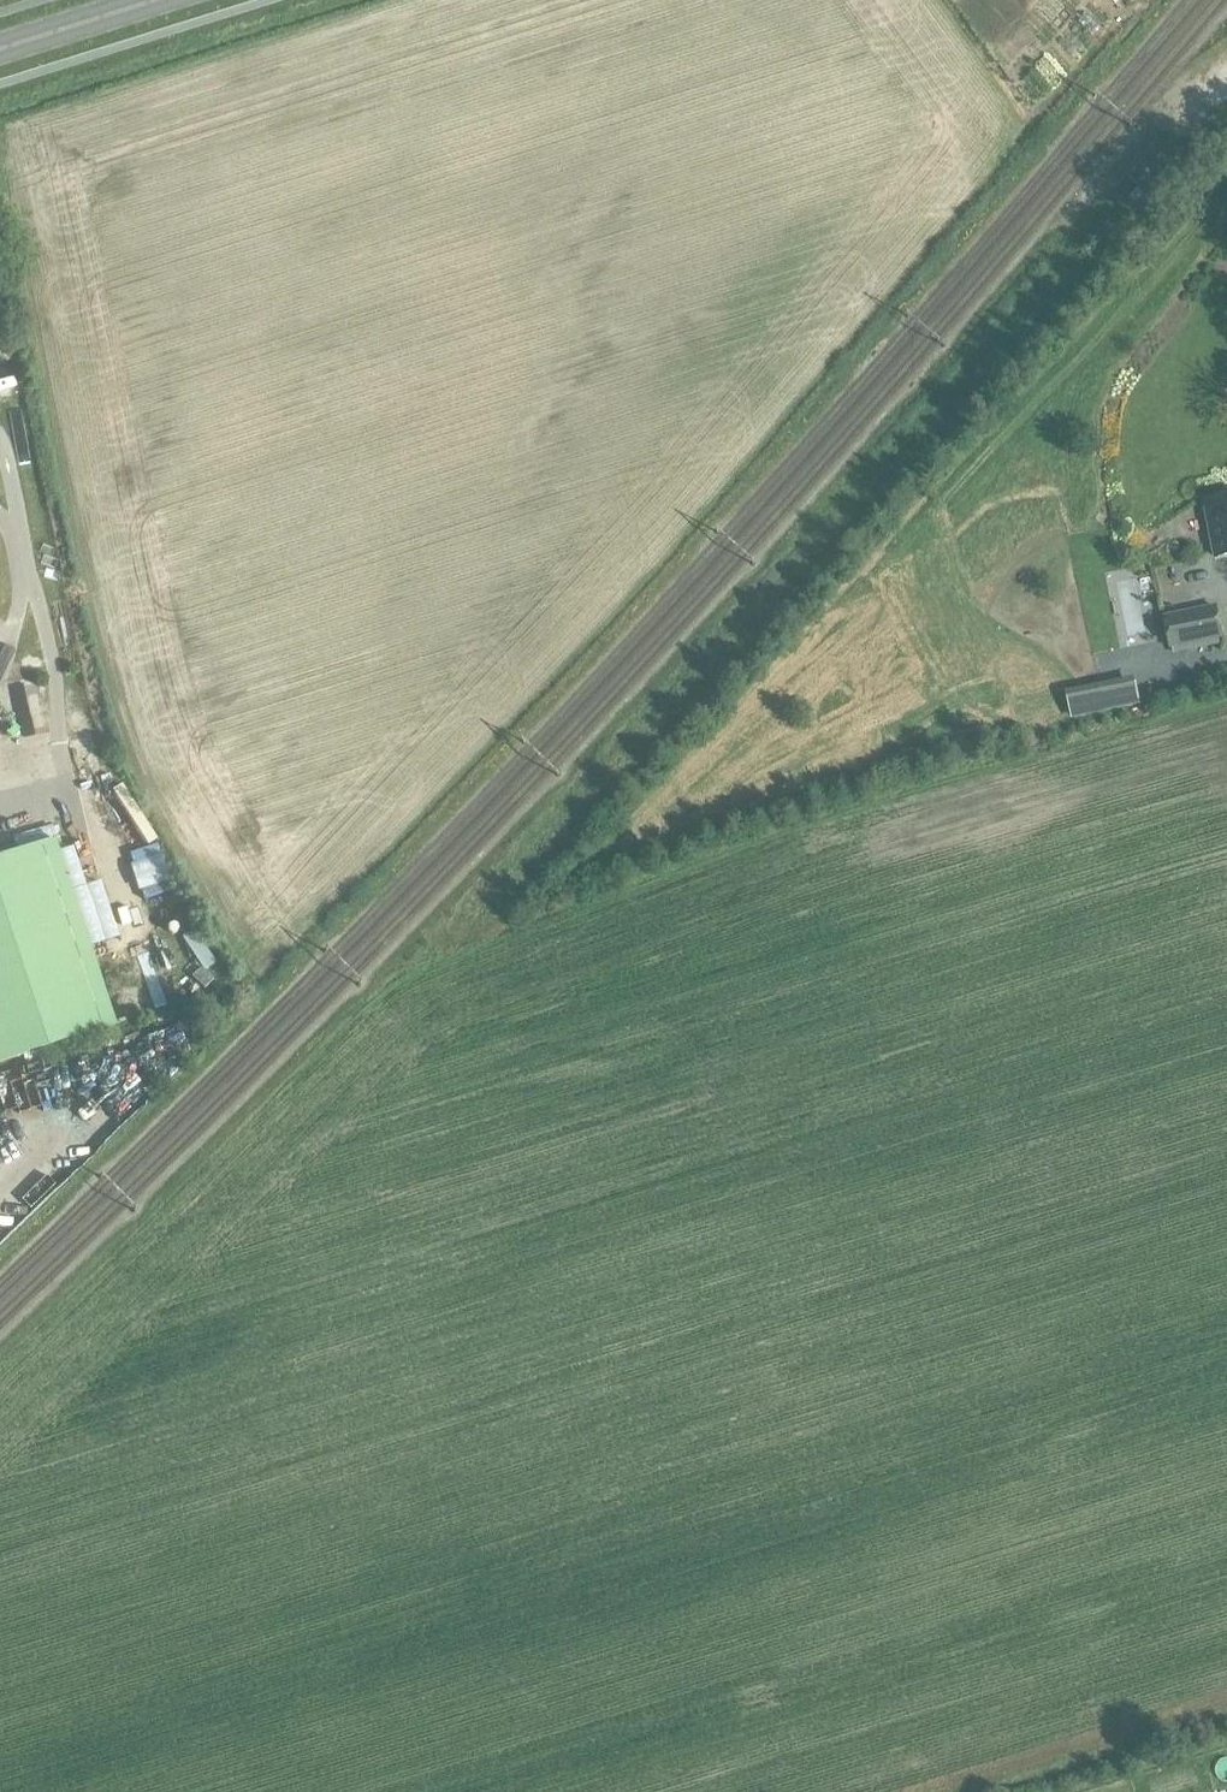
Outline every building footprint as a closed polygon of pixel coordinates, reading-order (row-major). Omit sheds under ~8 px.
[(1206,504),(1216,559),(1226,556),(1226,499),(1206,504)] [(1213,605),(1164,615),(1171,646),(1220,636),(1213,605)] [(1100,684),(1067,691),(1072,719),(1106,712),(1100,684)] [(115,1024),(55,841),(0,859),(0,1062),(115,1024)]
